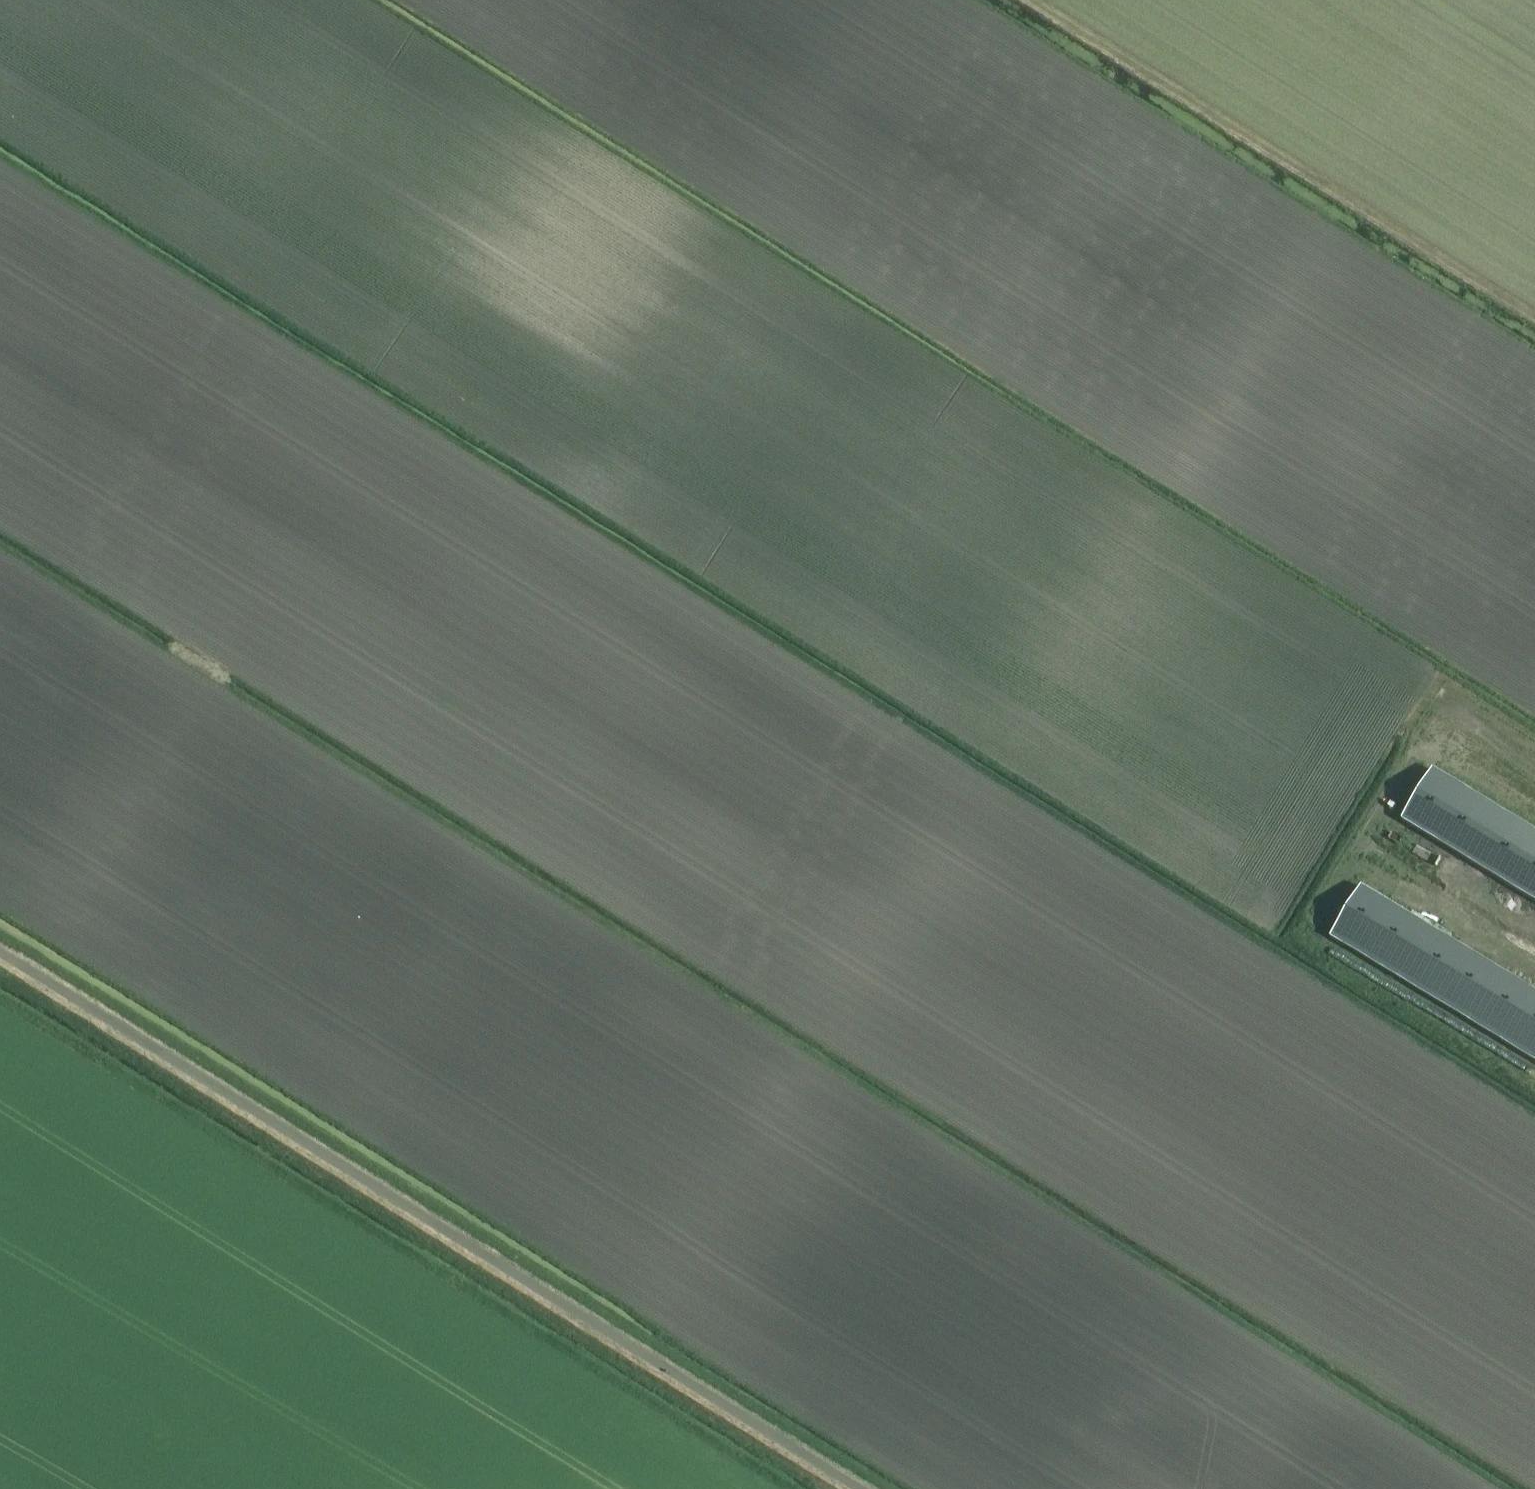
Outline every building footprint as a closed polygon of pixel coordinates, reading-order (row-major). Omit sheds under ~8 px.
[(1403,820),(1534,901),(1534,830),(1435,769),(1403,820)] [(1331,938),(1534,1062),(1534,992),(1362,886),(1331,938)]
